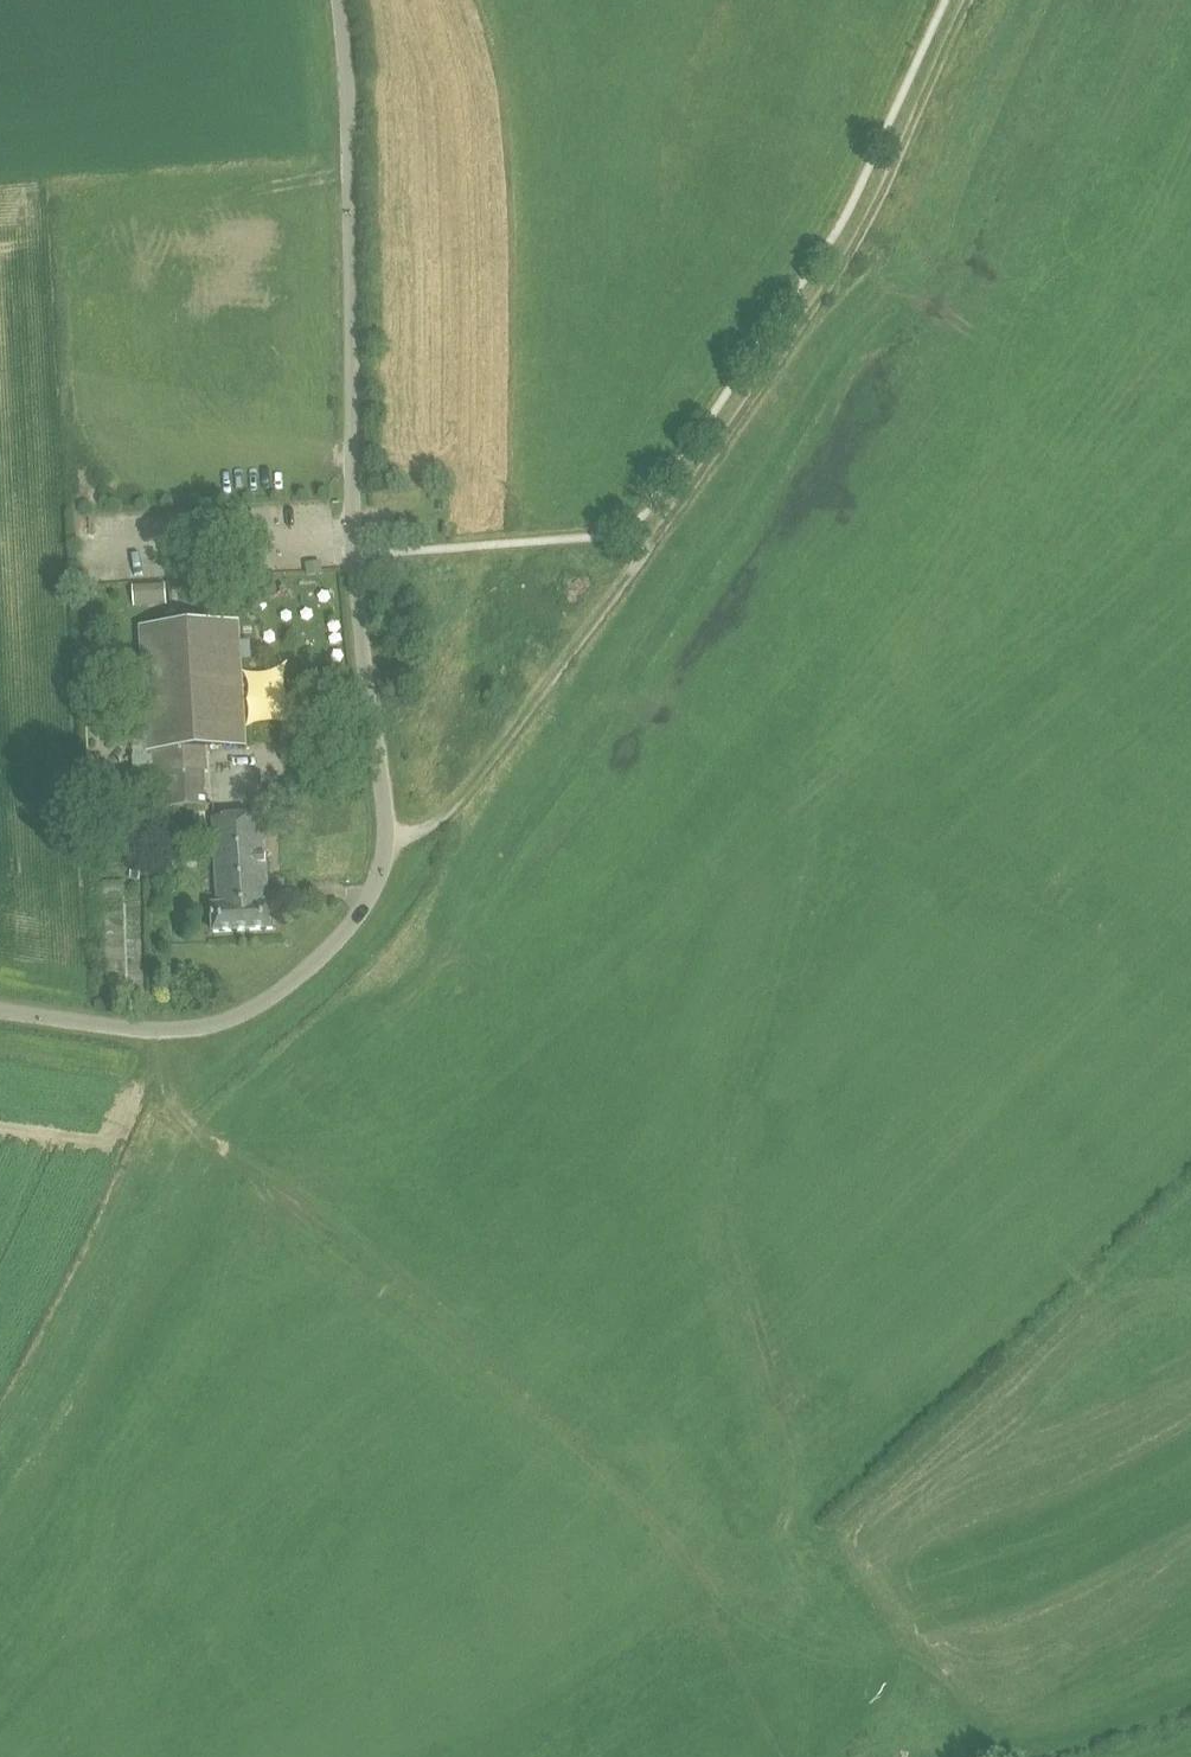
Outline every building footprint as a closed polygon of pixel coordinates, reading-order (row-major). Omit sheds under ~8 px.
[(322,574),(321,562),(307,564),(308,576),(322,574)] [(143,590),(144,608),(172,607),(171,589),(143,590)] [(204,744),(245,742),(238,623),(141,628),(144,683),(148,747),(204,744)] [(272,902),(271,902),(265,815),(212,818),(218,906),(212,906),(213,934),(240,932),(239,931),(248,931),(248,932),(256,932),(256,930),(264,930),(264,931),(274,930),(272,902)]
